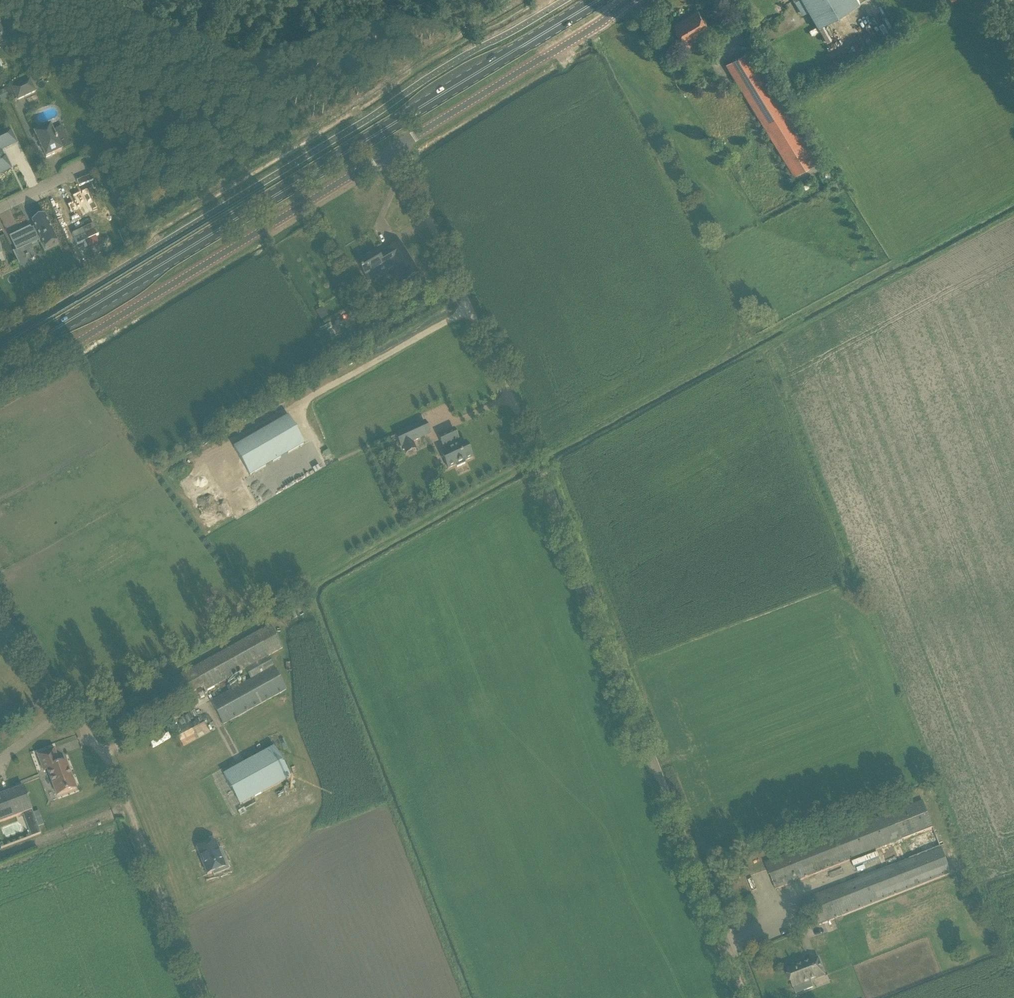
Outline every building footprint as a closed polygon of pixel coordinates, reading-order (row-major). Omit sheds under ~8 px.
[(810,10),(818,26),(821,24),(860,2),(859,0),(804,0),(810,10)] [(682,45),(687,48),(692,45),(692,39),(688,37),(709,25),(699,9),(675,23),(684,38),(682,40),(682,45)] [(20,25),(14,27),(16,33),(22,30),(20,25)] [(726,63),(794,173),(817,159),(750,49),(726,63)] [(30,80),(12,88),(17,100),(36,92),(30,80)] [(62,151),(50,127),(35,134),(46,159),(62,151)] [(0,136),(0,150),(14,143),(12,140),(15,138),(11,131),(0,136)] [(9,169),(7,164),(9,164),(5,156),(1,158),(0,155),(0,173),(9,169)] [(814,178),(803,184),(805,186),(806,188),(807,188),(816,182),(814,178)] [(837,182),(830,186),(832,190),(839,186),(837,182)] [(75,202),(67,206),(71,214),(79,211),(82,217),(97,209),(88,190),(72,197),(75,202)] [(59,209),(53,212),(60,227),(66,224),(63,218),(59,209)] [(30,227),(9,238),(17,252),(40,241),(45,250),(58,243),(45,216),(31,222),(34,228),(31,229),(30,227)] [(94,222),(72,233),(78,244),(99,233),(94,222)] [(366,258),(357,263),(362,272),(365,277),(367,276),(366,275),(376,268),(377,269),(384,265),(383,265),(391,260),(405,282),(418,273),(418,272),(400,243),(386,251),(387,252),(379,257),(378,256),(376,252),(375,252),(375,253),(367,259),(366,258)] [(322,308),(315,312),(321,320),(327,316),(322,308)] [(233,448),(250,477),(304,445),(288,417),(233,448)] [(400,448),(420,439),(415,427),(395,436),(400,448)] [(447,452),(441,454),(448,469),(456,465),(457,468),(465,464),(464,462),(472,458),(466,443),(459,446),(456,441),(458,440),(454,430),(438,437),(443,447),(444,446),(447,452)] [(271,628),(173,683),(182,699),(203,688),(205,692),(214,687),(227,680),(233,690),(211,702),(223,725),(287,690),(268,657),(283,649),(271,628)] [(183,748),(211,732),(204,721),(176,737),(183,748)] [(274,748),(224,776),(240,806),(290,778),(274,748)] [(47,771),(57,796),(76,789),(66,763),(60,765),(54,750),(38,756),(44,772),(47,771)] [(23,815),(31,838),(41,834),(23,788),(0,796),(0,823),(23,815)] [(774,860),(765,863),(775,890),(785,887),(881,848),(933,828),(922,801),(891,813),(774,860)] [(218,850),(215,842),(197,849),(207,875),(212,873),(214,876),(221,873),(219,866),(227,864),(221,849),(218,850)] [(820,894),(809,899),(815,913),(820,926),(831,921),(840,918),(951,873),(940,847),(896,864),(889,867),(829,891),(820,894)] [(796,968),(787,972),(793,988),(802,985),(805,992),(814,988),(811,981),(825,976),(818,959),(796,968)]
